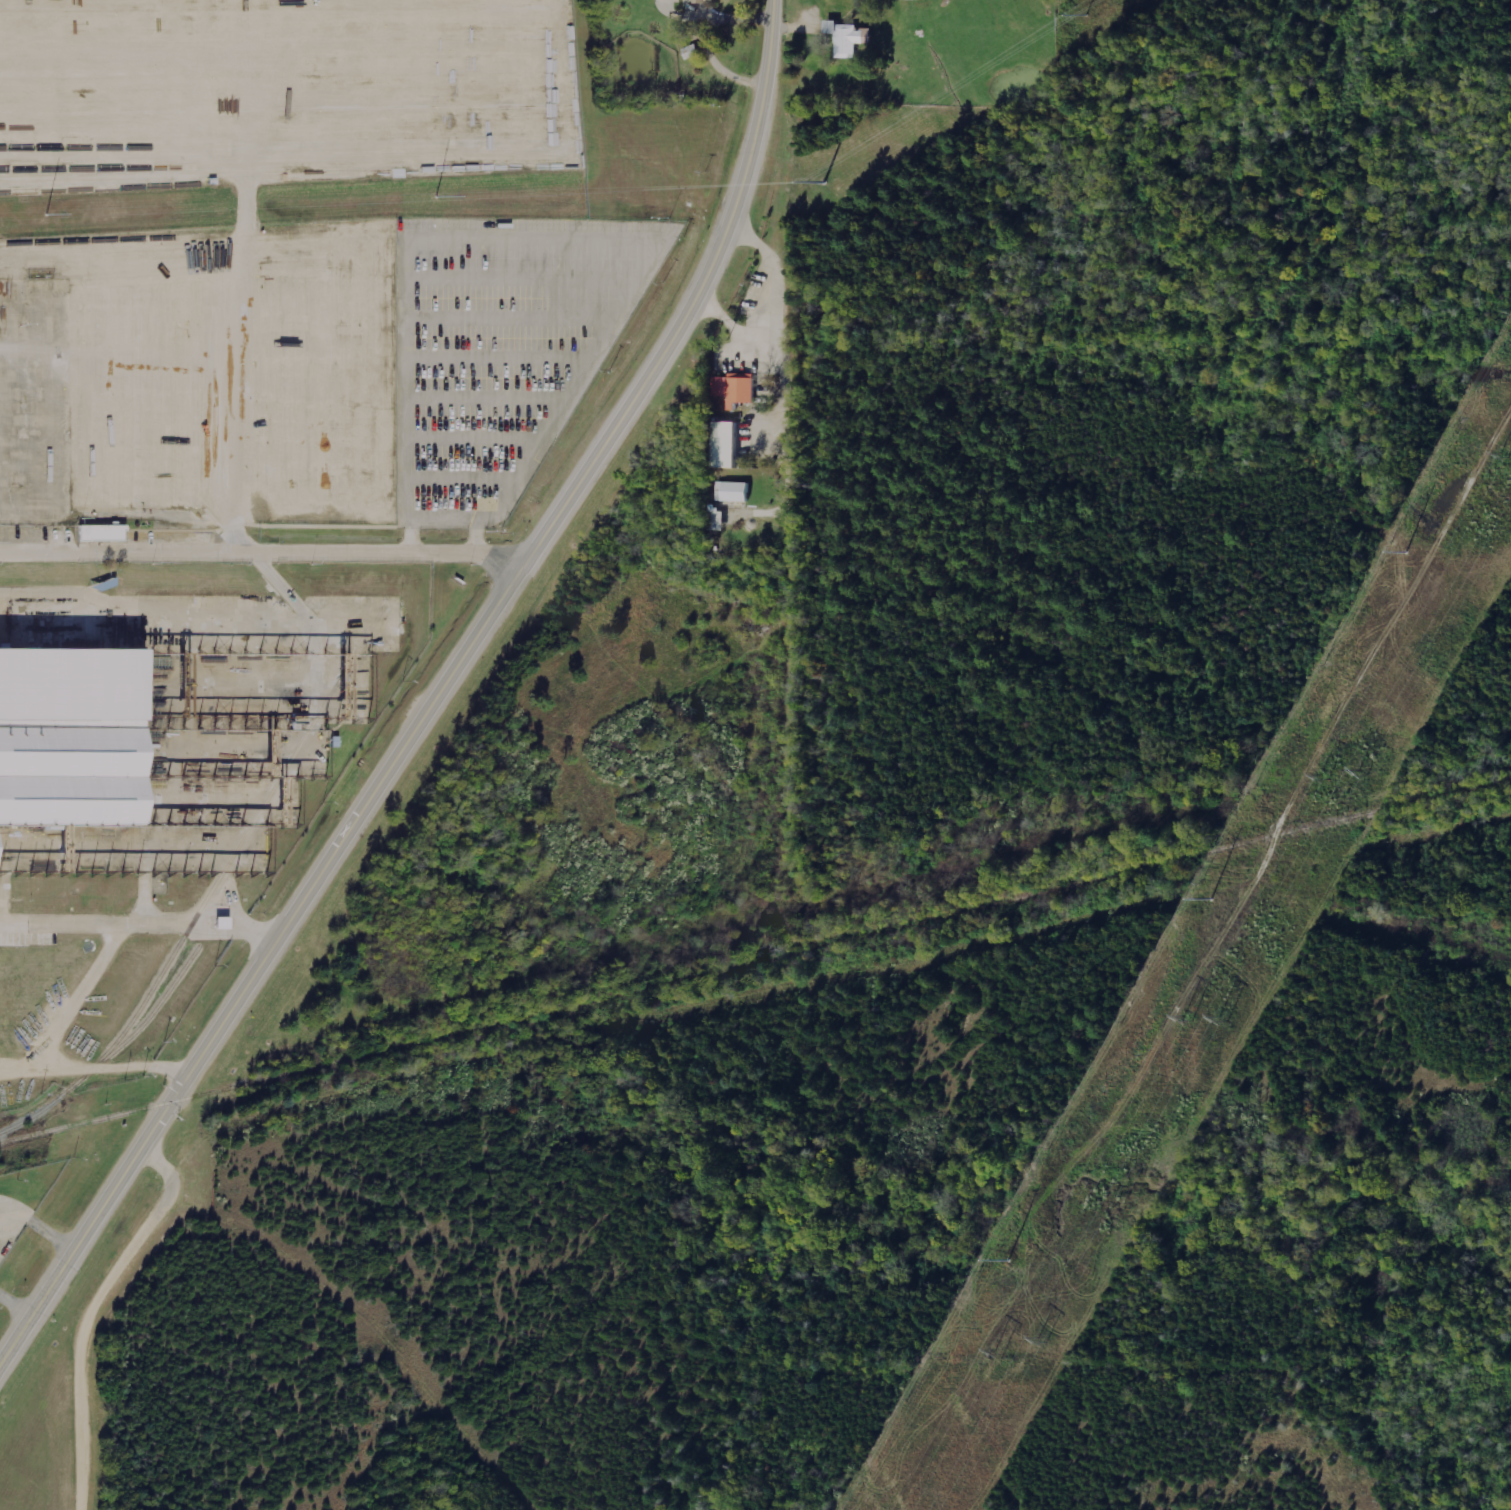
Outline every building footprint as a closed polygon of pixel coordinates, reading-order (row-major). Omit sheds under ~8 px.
[(859,44),(874,43),(874,29),(859,29),(859,25),(841,25),(841,21),(828,21),(828,33),(837,33),(838,59),(859,59),(859,44)] [(757,377),(717,376),(716,396),(730,396),(729,409),(741,410),(741,402),(756,403),(757,377)] [(715,468),(741,468),(741,421),(716,421),(715,468)] [(718,501),(752,502),(752,483),(719,482),(718,501)] [(728,530),(728,511),(711,511),(711,530),(728,530)] [(128,542),(128,525),(82,526),(83,542),(128,542)] [(0,650),(0,826),(133,828),(134,651),(0,650)] [(234,918),(220,918),(220,930),(234,930),(234,918)]
